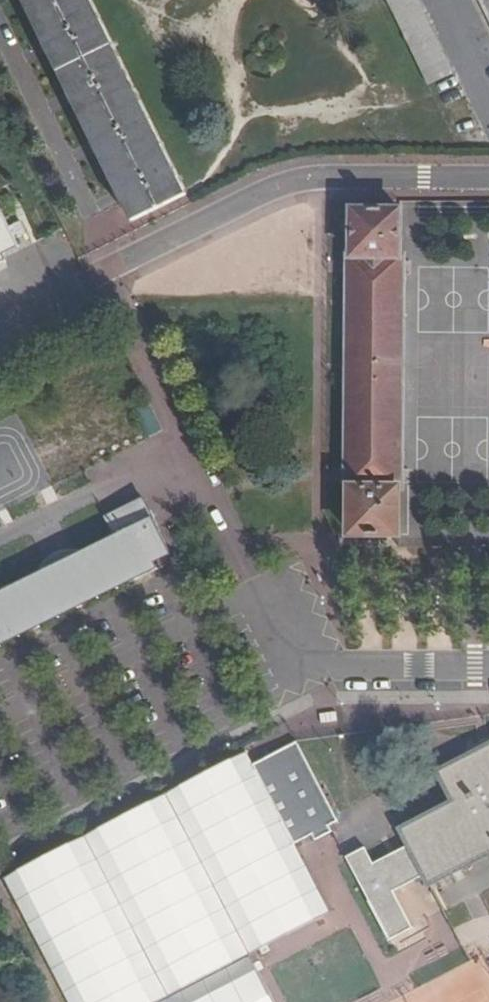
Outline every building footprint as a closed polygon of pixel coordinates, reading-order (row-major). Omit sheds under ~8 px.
[(187,194),(91,0),(23,0),(133,221),(187,194)] [(460,88),(417,0),(387,0),(436,99),(442,97),(460,88)] [(488,21),(488,0),(479,0),(488,21)] [(6,262),(2,254),(18,246),(0,209),(0,265),(6,262)] [(350,487),(349,535),(401,534),(401,487),(405,487),(407,256),(403,256),(403,210),(351,210),(351,256),(348,256),(345,487),(350,487)] [(120,510),(77,531),(87,551),(0,593),(0,647),(133,582),(128,572),(146,563),(120,510)] [(300,739),(256,761),(297,840),(315,831),(317,835),(334,827),(332,822),(341,818),(300,739)] [(421,877),(426,887),(488,856),(488,857),(488,746),(436,773),(450,803),(399,829),(406,846),(421,877)] [(256,761),(250,747),(8,872),(75,1001),(278,1001),(252,950),(333,909),(297,840),(256,761)] [(363,849),(344,859),(386,941),(411,929),(392,892),(421,877),(406,846),(371,864),(363,849)]
